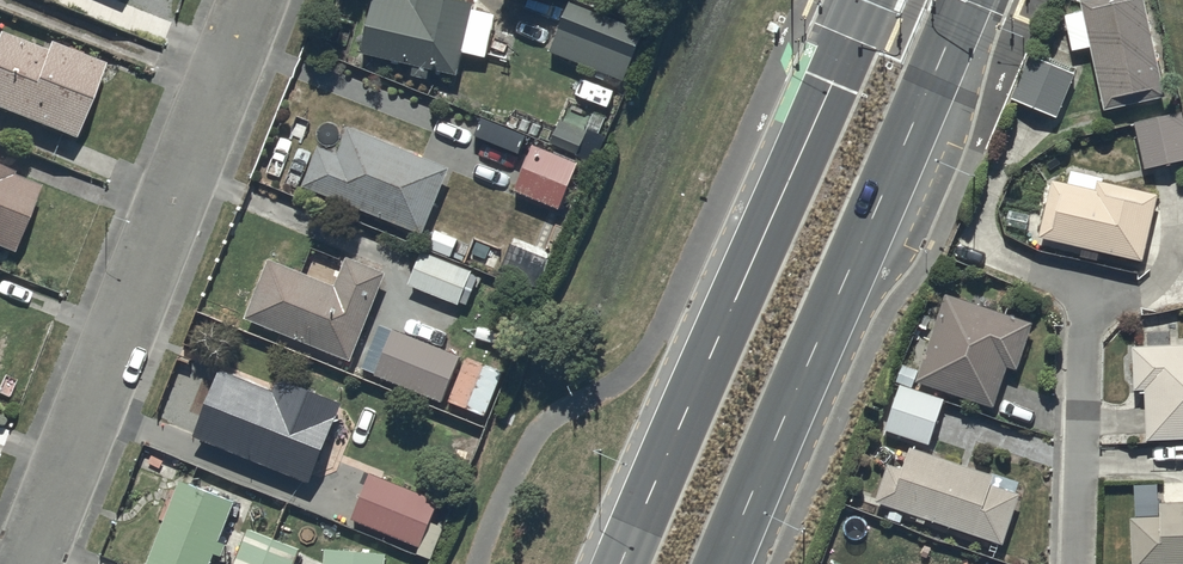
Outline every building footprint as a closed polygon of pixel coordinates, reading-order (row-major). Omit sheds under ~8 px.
[(364,59),(414,69),(412,79),(429,82),(431,75),(457,80),(462,57),(485,62),(495,17),(473,13),(474,7),(445,0),(376,0),(364,59)] [(1105,101),(1166,88),(1146,0),(1082,0),(1105,101)] [(571,3),(549,61),(627,90),(649,32),(571,3)] [(72,148),(101,73),(48,52),(45,61),(0,44),(0,119),(72,148)] [(1032,48),(1013,91),(1059,111),(1078,68),(1032,48)] [(1144,162),(1182,155),(1182,105),(1135,114),(1144,162)] [(587,135),(561,124),(551,149),(577,160),(587,135)] [(319,153),(302,195),(422,242),(448,175),(349,136),(339,161),(319,153)] [(535,148),(514,198),(559,217),(580,168),(535,148)] [(1053,172),(1039,229),(1142,254),(1158,187),(1104,174),(1105,172),(1072,164),(1069,176),(1053,172)] [(10,261),(37,196),(10,185),(12,180),(0,175),(0,257),(10,261)] [(421,257),(407,291),(456,310),(470,276),(421,257)] [(269,268),(245,325),(350,369),(386,281),(347,264),(334,295),(269,268)] [(945,288),(916,380),(993,404),(1007,361),(1018,364),(1033,315),(945,288)] [(396,330),(375,383),(442,410),(463,359),(434,347),(436,341),(402,327),(400,332),(396,330)] [(1148,432),(1182,431),(1182,336),(1135,337),(1136,382),(1141,382),(1141,386),(1147,386),(1148,432)] [(308,491),(340,412),(278,388),(274,400),(220,378),(193,444),(308,491)] [(942,399),(901,384),(886,425),(927,440),(942,399)] [(891,455),(878,495),(1004,537),(1021,486),(994,477),(997,469),(911,440),(904,460),(891,455)] [(350,527),(419,554),(417,559),(430,563),(431,563),(443,532),(431,528),(439,507),(368,480),(350,527)] [(148,563),(214,563),(215,562),(220,563),(227,550),(219,547),(235,510),(182,486),(148,563)] [(1161,497),(1162,510),(1131,511),(1134,563),(1182,562),(1182,496),(1161,497)] [(248,528),(234,563),(294,563),(300,547),(248,528)] [(323,551),(322,563),(383,563),(384,555),(323,551)]
